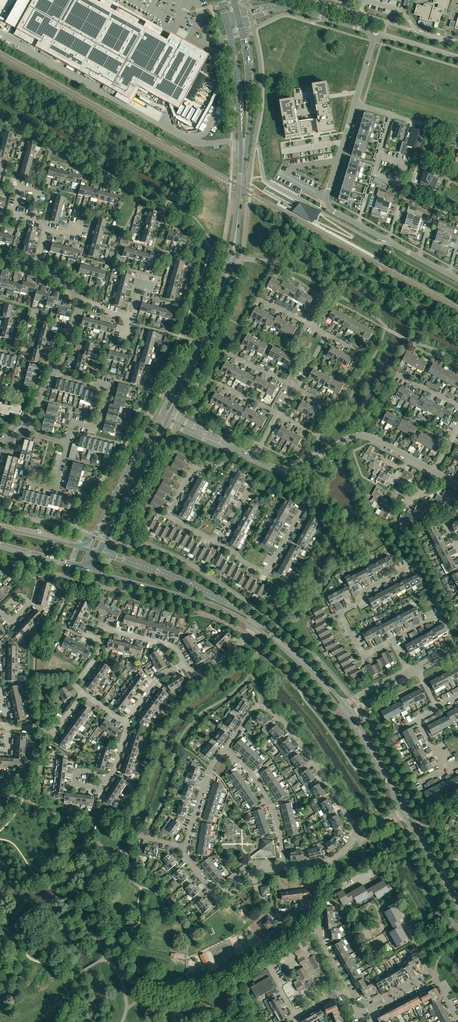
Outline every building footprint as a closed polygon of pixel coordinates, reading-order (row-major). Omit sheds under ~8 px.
[(32,38),(38,42),(35,47),(117,93),(114,97),(126,104),(136,86),(139,88),(168,104),(198,50),(170,34),(166,41),(143,28),(143,27),(145,23),(104,0),(102,5),(99,3),(93,0),(53,0),(32,38)] [(433,3),(438,4),(437,8),(424,4),(423,7),(417,5),(414,15),(420,17),(420,19),(429,22),(430,21),(439,23),(442,14),(443,14),(444,13),(443,13),(444,11),(446,12),(450,0),(434,0),(433,3)] [(316,120),(318,133),(324,132),(326,132),(331,131),(335,130),(335,128),(332,112),(332,110),(331,104),(330,99),(329,99),(328,92),(328,88),(327,83),(325,83),(312,85),(314,97),(316,96),(317,101),(320,119),(316,120)] [(290,138),(295,137),(297,137),(308,135),(310,135),(313,134),(311,121),(296,123),(294,111),(296,111),(294,99),(282,101),(279,102),(280,107),(282,118),(283,120),(285,136),(286,139),(290,138)] [(364,114),(363,119),(375,123),(376,117),(364,114)] [(373,128),(375,123),(363,119),(361,124),(373,128)] [(361,124),(360,129),(371,133),(372,133),(369,132),(371,127),(373,128),(361,124)] [(399,125),(397,124),(394,132),(395,132),(394,137),(401,140),(403,134),(404,131),(405,127),(400,125),(399,125)] [(370,138),(371,133),(360,129),(358,135),(370,138)] [(417,149),(422,134),(411,130),(406,145),(417,149)] [(5,132),(3,138),(11,140),(13,134),(5,132)] [(368,143),(370,138),(358,135),(356,140),(368,143)] [(10,146),(11,140),(3,138),(1,144),(10,146)] [(367,148),(368,143),(356,140),(355,145),(367,148)] [(10,146),(1,144),(0,149),(0,151),(8,153),(10,146)] [(28,144),(26,150),(34,153),(36,146),(28,144)] [(367,148),(355,145),(353,150),(365,154),(367,148)] [(33,159),(34,153),(26,150),(24,157),(33,159)] [(365,154),(353,150),(352,155),(361,158),(363,153),(365,154)] [(437,160),(441,162),(444,152),(439,151),(436,160),(437,160)] [(24,157),(23,163),(31,165),(33,159),(24,157)] [(363,162),(351,158),(349,163),(361,167),(363,162)] [(23,163),(21,169),(29,172),(31,165),(23,163)] [(348,169),(360,172),(361,167),(349,163),(348,169)] [(47,176),(53,177),(56,169),(49,167),(47,176)] [(29,172),(21,169),(19,176),(28,178),(29,172)] [(62,171),(56,169),(53,177),(60,179),(62,171)] [(346,174),(358,177),(360,172),(348,169),(346,174)] [(68,173),(62,171),(60,179),(66,181),(68,173)] [(429,173),(425,172),(421,184),(435,189),(437,183),(432,181),(433,178),(431,178),(433,173),(430,171),(429,173)] [(68,173),(66,181),(72,183),(74,174),(68,173)] [(81,176),(74,174),(72,183),(79,184),(81,176)] [(345,179),(354,182),(356,177),(358,178),(358,177),(346,174),(345,179)] [(345,179),(343,184),(353,187),(354,182),(345,179)] [(351,192),(353,187),(343,184),(342,189),(353,193),(351,192)] [(78,194),(84,196),(87,188),(80,186),(78,194)] [(93,189),(87,188),(84,196),(91,198),(93,189)] [(378,197),(376,203),(383,205),(387,191),(379,188),(376,197),(378,197)] [(99,191),(93,189),(91,198),(97,199),(99,191)] [(342,189),(340,194),(352,198),(353,193),(342,189)] [(105,193),(99,191),(97,199),(103,201),(105,193)] [(387,191),(383,205),(382,206),(389,208),(390,203),(392,203),(392,204),(395,195),(387,192),(387,191)] [(112,194),(105,193),(103,201),(110,203),(112,194)] [(118,196),(112,194),(110,203),(116,204),(118,196)] [(352,198),(340,194),(338,200),(348,203),(350,198),(352,198)] [(56,196),(54,202),(63,205),(64,198),(56,196)] [(53,209),(61,211),(63,205),(54,202),(53,209)] [(382,206),(383,205),(376,203),(375,208),(373,208),(370,216),(378,219),(378,220),(382,206)] [(408,214),(406,219),(413,221),(417,209),(416,209),(417,207),(409,205),(406,213),(407,213),(408,214)] [(387,214),(389,208),(382,206),(378,220),(386,223),(389,214),(387,214)] [(60,217),(61,211),(53,209),(51,215),(60,217)] [(417,209),(413,221),(412,223),(419,225),(421,219),(422,220),(425,211),(417,209)] [(157,212),(149,210),(147,216),(156,219),(157,212)] [(51,215),(49,222),(58,224),(60,217),(51,215)] [(156,219),(147,216),(146,223),(154,225),(156,219)] [(96,224),(105,226),(106,220),(98,218),(96,224)] [(408,237),(412,223),(413,221),(406,219),(405,225),(403,224),(400,233),(408,235),(408,237)] [(438,230),(437,236),(443,238),(447,224),(439,221),(436,230),(437,230),(438,230)] [(152,231),(154,225),(146,223),(144,229),(152,231)] [(417,230),(419,225),(412,223),(408,237),(416,239),(419,231),(417,230)] [(95,231),(103,233),(105,226),(96,224),(95,231)] [(447,224),(443,238),(442,239),(449,241),(451,236),(452,236),(452,237),(455,228),(447,225),(447,224)] [(36,228),(28,226),(26,233),(35,235),(36,228)] [(144,229),(142,235),(151,237),(152,231),(144,229)] [(93,237),(101,239),(103,233),(95,231),(93,237)] [(166,240),(172,242),(175,234),(168,232),(166,240)] [(25,239),(33,241),(35,235),(26,233),(25,239)] [(181,235),(175,234),(172,242),(179,243),(181,235)] [(13,237),(7,235),(5,243),(11,245),(13,237)] [(151,237),(142,235),(141,242),(149,244),(151,237)] [(185,245),(187,237),(181,235),(179,243),(185,245)] [(438,253),(442,239),(443,238),(437,236),(435,241),(433,241),(430,249),(439,252),(438,253)] [(101,239),(93,237),(91,243),(100,245),(101,239)] [(23,245),(31,248),(33,241),(25,239),(23,245)] [(447,247),(449,241),(442,239),(438,253),(447,256),(449,247),(447,247)] [(49,252),(56,253),(58,245),(52,243),(49,252)] [(91,243),(90,250),(98,252),(100,245),(91,243)] [(31,248),(23,245),(21,252),(30,254),(31,248)] [(65,247),(58,245),(56,253),(62,255),(65,247)] [(62,255),(69,257),(71,248),(65,247),(62,255)] [(71,248),(69,257),(68,259),(77,261),(78,256),(79,256),(81,251),(71,248)] [(122,256),(129,258),(131,250),(124,248),(122,256)] [(90,250),(88,256),(96,258),(98,252),(90,250)] [(137,251),(131,250),(129,258),(135,260),(137,251)] [(143,253),(137,251),(135,260),(141,261),(143,253)] [(141,261),(147,263),(150,255),(143,253),(141,261)] [(150,255),(147,263),(154,265),(156,256),(150,255)] [(183,263),(175,261),(173,267),(182,269),(183,263)] [(78,273),(85,275),(87,266),(80,265),(78,273)] [(93,268),(87,266),(85,275),(91,276),(93,268)] [(173,267),(172,273),(180,276),(183,276),(184,270),(182,269),(173,267)] [(99,270),(93,268),(91,276),(97,278),(99,270)] [(99,270),(97,278),(104,280),(106,271),(99,270)] [(122,273),(120,280),(128,282),(130,275),(122,273)] [(180,276),(172,273),(170,280),(178,282),(180,276)] [(1,287),(7,289),(9,282),(6,281),(7,277),(4,276),(1,287)] [(267,287),(272,289),(277,281),(272,278),(267,287)] [(13,283),(9,282),(7,289),(8,289),(7,291),(13,292),(14,291),(17,279),(14,279),(13,283)] [(22,285),(18,284),(19,280),(17,279),(14,291),(20,292),(22,285)] [(22,285),(20,292),(26,294),(27,291),(30,280),(27,279),(26,283),(23,282),(22,285)] [(30,280),(27,291),(33,293),(35,285),(31,284),(32,281),(30,280)] [(127,288),(128,282),(120,280),(118,286),(127,288)] [(177,288),(178,282),(170,280),(168,286),(177,288)] [(282,283),(277,281),(272,289),(277,292),(278,291),(282,283)] [(283,282),(282,283),(278,291),(283,293),(288,285),(283,282)] [(283,293),(288,296),(293,287),(288,285),(283,293)] [(125,295),(127,288),(118,286),(117,292),(125,295)] [(168,286),(167,292),(175,295),(177,288),(168,286)] [(298,290),(293,287),(288,296),(293,299),(298,290)] [(34,298),(40,300),(43,289),(41,288),(40,292),(36,291),(34,298)] [(40,300),(47,301),(47,302),(47,299),(48,299),(49,294),(45,293),(46,289),(43,289),(40,300)] [(303,293),(298,290),(293,299),(298,302),(303,293)] [(117,292),(115,299),(123,301),(125,295),(117,292)] [(167,292),(165,299),(173,301),(175,295),(167,292)] [(308,296),(303,293),(298,302),(303,304),(308,296)] [(45,306),(52,308),(55,297),(52,296),(51,300),(48,299),(47,299),(47,302),(47,301),(45,306)] [(313,298),(308,296),(303,304),(308,307),(313,298)] [(57,297),(55,297),(52,308),(54,309),(53,310),(54,312),(57,313),(58,310),(59,307),(59,305),(60,302),(56,301),(57,297)] [(115,299),(113,305),(122,307),(123,301),(115,299)] [(148,305),(141,303),(139,312),(146,313),(148,305)] [(11,313),(12,306),(5,304),(4,308),(0,307),(0,310),(11,313)] [(57,315),(63,316),(66,305),(63,304),(63,306),(59,305),(59,307),(58,310),(57,313),(57,315)] [(69,306),(66,305),(63,316),(69,318),(71,310),(68,309),(69,306)] [(154,307),(148,305),(146,313),(152,315),(154,307)] [(161,308),(154,307),(152,315),(158,317),(161,308)] [(158,317),(165,318),(167,310),(161,308),(158,317)] [(256,319),(261,310),(256,308),(251,316),(256,319)] [(333,321),(338,312),(333,309),(328,318),(333,321)] [(11,313),(0,310),(0,313),(2,313),(1,317),(5,318),(9,319),(12,320),(14,314),(11,313)] [(167,310),(165,318),(171,320),(173,312),(167,310)] [(261,310),(256,319),(261,322),(266,313),(261,310)] [(343,315),(338,312),(333,321),(338,323),(343,315)] [(266,313),(261,322),(266,325),(271,316),(266,313)] [(348,317),(343,315),(338,323),(343,326),(348,317)] [(272,326),(276,319),(271,316),(266,325),(271,327),(272,326)] [(81,325),(87,327),(89,319),(83,317),(81,325)] [(277,328),(282,320),(277,317),(276,319),(272,326),(277,328)] [(343,326),(348,329),(353,320),(348,317),(343,326)] [(11,326),(14,327),(16,321),(12,320),(9,319),(5,318),(4,322),(0,321),(0,323),(11,326)] [(96,321),(89,319),(87,327),(94,329),(96,321)] [(282,331),(287,322),(282,320),(277,328),(282,331)] [(358,323),(353,320),(348,329),(353,332),(358,323)] [(102,322),(96,321),(94,329),(100,331),(102,322)] [(106,332),(108,324),(102,322),(100,331),(106,332)] [(287,322),(282,331),(287,334),(292,325),(287,322)] [(2,331),(9,333),(11,326),(0,323),(0,326),(3,327),(2,331)] [(358,323),(353,332),(359,334),(363,326),(358,323)] [(42,324),(41,331),(57,335),(58,332),(49,330),(50,326),(42,324)] [(108,324),(106,332),(113,334),(115,326),(108,324)] [(292,325),(287,334),(292,337),(297,328),(292,325)] [(368,329),(363,326),(359,334),(364,337),(368,329)] [(368,329),(364,337),(369,340),(373,331),(368,329)] [(9,333),(2,331),(1,334),(0,334),(0,337),(11,340),(12,333),(9,333)] [(41,331),(39,337),(46,339),(47,335),(56,337),(57,335),(41,331)] [(157,333),(148,331),(146,338),(155,340),(157,333)] [(248,346),(252,338),(247,335),(242,344),(248,346)] [(45,343),(46,339),(39,337),(37,343),(54,347),(54,345),(45,343)] [(145,344),(153,346),(155,340),(146,338),(145,344)] [(252,338),(248,346),(253,349),(257,340),(252,338)] [(258,352),(262,343),(257,340),(253,349),(258,352)] [(76,344),(75,346),(92,351),(94,344),(86,342),(85,346),(76,344)] [(37,343),(36,349),(41,351),(43,352),(44,348),(53,350),(54,347),(37,343)] [(262,343),(258,352),(263,355),(267,346),(262,343)] [(152,352),(153,346),(145,344),(143,350),(152,352)] [(90,357),(92,351),(75,346),(75,349),(84,351),(83,355),(86,356),(90,357)] [(273,358),(278,350),(273,347),(268,355),(273,358)] [(332,358),(337,350),(332,347),(327,356),(332,358)] [(33,349),(31,355),(48,359),(49,357),(40,354),(41,351),(36,349),(33,349)] [(143,350),(141,356),(150,359),(152,352),(143,350)] [(283,352),(278,350),(273,358),(278,361),(283,352)] [(337,350),(332,358),(337,361),(342,353),(337,350)] [(109,351),(106,359),(113,361),(115,352),(109,351)] [(402,360),(407,363),(412,354),(407,351),(402,360)] [(121,354),(115,352),(113,361),(119,362),(121,354)] [(283,352),(278,361),(283,364),(288,355),(283,352)] [(342,353),(337,361),(342,364),(347,355),(342,353)] [(1,366),(7,367),(9,356),(10,356),(10,355),(8,354),(8,356),(4,355),(1,366)] [(69,355),(68,358),(85,362),(86,356),(83,355),(79,354),(78,358),(69,355)] [(128,356),(121,354),(119,362),(126,364),(128,356)] [(417,357),(412,354),(407,363),(412,366),(417,357)] [(47,362),(48,359),(31,355),(30,361),(37,363),(38,360),(47,362)] [(293,358),(288,355),(283,364),(289,367),(293,358)] [(347,355),(342,364),(347,367),(352,358),(347,355)] [(13,357),(10,356),(9,356),(7,367),(12,368),(15,356),(13,356),(13,357)] [(150,359),(141,356),(140,363),(148,365),(150,359)] [(418,369),(422,360),(417,357),(412,366),(418,369)] [(83,369),(85,362),(68,358),(67,361),(76,363),(75,367),(83,369)] [(427,363),(422,360),(418,369),(423,371),(427,363)] [(226,373),(231,365),(226,362),(221,371),(226,373)] [(29,363),(28,369),(38,372),(40,372),(40,370),(39,370),(40,366),(29,363)] [(135,364),(134,370),(142,373),(144,366),(135,364)] [(428,372),(433,375),(438,366),(433,364),(428,372)] [(236,367),(231,365),(226,373),(231,376),(236,367)] [(443,369),(438,366),(433,375),(438,378),(443,369)] [(83,369),(75,367),(74,370),(65,368),(65,371),(81,375),(83,369)] [(241,370),(236,367),(231,376),(236,379),(241,370)] [(28,369),(26,374),(37,377),(38,378),(39,376),(37,375),(38,372),(28,369)] [(314,380),(318,372),(313,369),(309,378),(314,380)] [(438,378),(444,381),(448,372),(443,369),(438,378)] [(132,377),(140,379),(142,373),(134,370),(132,377)] [(246,373),(241,370),(236,379),(241,382),(246,373)] [(323,374),(318,372),(314,380),(319,383),(323,374)] [(453,375),(448,372),(444,381),(449,383),(453,375)] [(251,376),(246,373),(241,382),(246,384),(251,376)] [(36,380),(37,377),(26,374),(25,379),(35,382),(37,383),(38,381),(36,380)] [(329,377),(323,374),(319,383),(324,386),(329,377)] [(454,386),(457,378),(457,377),(453,375),(449,383),(454,386)] [(256,378),(251,376),(246,384),(251,387),(252,385),(256,378)] [(139,385),(140,379),(132,377),(130,383),(139,385)] [(257,377),(256,378),(252,385),(257,388),(262,379),(257,377)] [(324,386),(329,389),(334,380),(329,377),(324,386)] [(63,380),(63,381),(63,379),(61,378),(61,380),(57,379),(54,390),(60,391),(63,380)] [(35,386),(35,382),(25,379),(24,385),(26,386),(36,388),(36,386),(35,386)] [(267,382),(262,379),(257,388),(262,391),(267,382)] [(66,381),(63,381),(63,380),(60,391),(65,392),(68,382),(68,380),(66,380),(66,381)] [(339,383),(334,380),(329,389),(334,391),(339,383)] [(71,383),(68,382),(65,392),(70,394),(73,383),(74,382),(72,381),(71,383)] [(272,385),(267,382),(262,391),(267,394),(272,385)] [(76,384),(73,383),(70,394),(75,395),(78,385),(79,383),(77,383),(76,384)] [(118,385),(117,389),(128,392),(129,386),(117,383),(116,385),(118,385)] [(344,385),(339,383),(334,391),(339,394),(344,385)] [(78,385),(75,395),(81,397),(83,390),(84,385),(82,384),(82,386),(78,385)] [(277,388),(272,385),(267,394),(272,396),(277,388)] [(401,398),(406,390),(401,387),(396,396),(401,398)] [(126,397),(128,392),(117,389),(116,388),(115,390),(117,391),(116,394),(126,397)] [(83,390),(81,397),(80,400),(85,401),(88,391),(89,390),(87,389),(87,391),(83,390)] [(88,391),(85,401),(91,403),(93,392),(94,392),(94,391),(92,390),(92,392),(88,391)] [(411,392),(406,390),(401,398),(406,401),(411,392)] [(97,393),(94,392),(93,392),(91,403),(96,404),(99,392),(97,392),(97,393)] [(416,395),(411,392),(406,401),(411,404),(416,395)] [(216,404),(221,395),(216,393),(211,402),(216,404)] [(115,396),(114,399),(125,402),(126,397),(116,394),(114,394),(114,396),(115,396)] [(226,398),(221,395),(216,404),(221,407),(226,398)] [(421,398),(416,395),(411,404),(416,407),(417,405),(421,398)] [(422,396),(421,398),(417,405),(422,408),(427,399),(422,396)] [(231,401),(226,398),(221,407),(226,410),(231,401)] [(113,405),(120,407),(123,408),(125,402),(114,399),(113,399),(112,401),(114,401),(113,405)] [(427,399),(422,408),(427,410),(432,402),(427,399)] [(236,404),(231,401),(226,410),(231,413),(236,404)] [(302,413),(307,404),(302,401),(297,410),(302,413)] [(0,403),(0,414),(8,416),(9,412),(20,415),(21,411),(20,411),(21,407),(11,404),(10,407),(7,406),(7,404),(7,403),(3,402),(2,404),(0,403)] [(437,404),(432,402),(427,410),(432,413),(437,404)] [(48,405),(47,409),(57,412),(59,406),(47,403),(46,405),(48,405)] [(120,407),(113,405),(108,404),(107,406),(109,406),(108,409),(119,412),(120,407)] [(231,413),(236,415),(241,407),(236,404),(231,413)] [(312,407),(307,404),(302,413),(307,416),(312,407)] [(432,413),(437,416),(442,407),(437,404),(432,413)] [(246,409),(241,407),(236,415),(241,418),(242,416),(246,409)] [(247,419),(252,410),(247,407),(246,409),(242,416),(247,419)] [(317,410),(312,407),(307,416),(312,419),(317,410)] [(447,410),(442,407),(437,416),(442,419),(447,410)] [(56,417),(57,412),(47,409),(45,408),(45,410),(46,411),(45,414),(56,417)] [(108,409),(107,409),(106,411),(108,411),(107,414),(107,415),(117,417),(119,412),(108,409)] [(257,413),(252,410),(247,419),(252,422),(257,413)] [(317,410),(312,419),(318,421),(322,413),(317,410)] [(447,410),(442,419),(447,421),(452,413),(447,410)] [(387,423),(392,414),(387,412),(382,420),(387,423)] [(45,416),(44,419),(54,422),(56,417),(45,414),(44,413),(43,415),(45,416)] [(257,425),(262,416),(257,413),(252,422),(257,425)] [(105,420),(116,423),(117,417),(107,415),(107,414),(105,414),(105,416),(106,416),(105,420)] [(392,414),(387,423),(393,426),(397,417),(392,414)] [(267,418),(262,416),(257,425),(262,427),(267,418)] [(397,417),(393,426),(398,429),(402,420),(397,417)] [(53,427),(54,422),(44,419),(42,419),(42,421),(43,421),(43,424),(53,427)] [(105,422),(104,425),(114,428),(116,423),(105,420),(104,419),(103,421),(105,422)] [(402,420),(398,429),(403,432),(407,423),(402,420)] [(407,423),(403,432),(408,434),(413,426),(407,423)] [(52,433),(53,427),(43,424),(41,424),(41,426),(42,426),(41,430),(52,433)] [(113,433),(114,428),(104,425),(102,425),(102,426),(103,427),(102,431),(113,433)] [(413,426),(408,434),(413,437),(417,428),(413,426)] [(282,438),(287,429),(282,427),(277,436),(282,438)] [(287,429),(282,438),(287,441),(292,432),(287,429)] [(292,432),(287,441),(292,444),(297,435),(292,432)] [(421,444),(426,435),(421,433),(416,441),(421,444)] [(297,435),(292,444),(297,447),(302,438),(297,435)] [(431,438),(426,435),(421,444),(427,447),(431,438)] [(78,447),(83,449),(86,438),(87,437),(85,436),(84,438),(81,437),(78,445),(78,447)] [(90,439),(86,438),(83,449),(89,450),(91,439),(92,439),(92,438),(90,437),(90,439)] [(436,441),(431,438),(427,447),(432,450),(436,441)] [(97,441),(97,439),(95,439),(95,440),(92,439),(91,439),(89,450),(94,451),(97,441)] [(23,445),(34,448),(35,443),(23,440),(22,443),(23,443),(23,445)] [(100,442),(97,441),(94,451),(99,453),(102,442),(102,441),(100,440),(100,442)] [(436,441),(432,450),(437,453),(441,444),(436,441)] [(105,443),(102,442),(99,453),(104,454),(107,444),(108,442),(106,442),(105,443)] [(107,444),(104,454),(110,455),(113,443),(111,443),(111,444),(107,444)] [(23,445),(21,445),(21,448),(22,448),(22,450),(32,453),(34,448),(23,445)] [(365,455),(367,456),(372,458),(374,453),(372,452),(374,448),(370,446),(365,455)] [(22,450),(20,449),(19,452),(21,453),(20,454),(20,455),(31,457),(32,453),(22,450)] [(365,460),(371,463),(375,465),(378,460),(375,459),(378,455),(374,453),(372,458),(367,456),(365,460)] [(20,455),(20,454),(19,454),(18,457),(20,458),(19,459),(26,461),(28,462),(30,462),(31,457),(20,455)] [(178,454),(174,461),(185,466),(186,463),(184,462),(186,459),(178,454)] [(381,462),(378,460),(375,465),(371,463),(369,467),(375,470),(379,472),(382,467),(379,466),(381,462)] [(183,470),(185,466),(174,461),(171,467),(179,471),(180,468),(183,470)] [(71,468),(82,471),(83,465),(71,462),(71,464),(72,464),(71,468)] [(168,465),(165,472),(172,476),(174,473),(177,475),(179,471),(171,467),(168,465)] [(71,470),(70,473),(80,476),(82,471),(71,468),(70,467),(69,469),(71,470)] [(376,481),(380,483),(385,474),(383,473),(385,469),(382,467),(379,472),(375,470),(372,474),(378,477),(376,481)] [(411,473),(408,472),(405,477),(410,479),(412,480),(417,471),(413,469),(411,473)] [(395,474),(392,473),(389,478),(394,481),(400,484),(402,480),(397,477),(400,472),(397,470),(395,474)] [(408,483),(410,479),(405,477),(408,472),(405,470),(403,474),(400,472),(397,477),(402,480),(408,483)] [(385,474),(380,483),(384,485),(386,481),(392,484),(394,481),(389,478),(392,473),(389,471),(387,475),(385,474)] [(79,481),(80,476),(70,473),(68,472),(68,474),(69,475),(69,478),(68,478),(79,481)] [(172,476),(165,472),(161,478),(172,484),(173,481),(171,479),(172,476)] [(237,474),(234,479),(242,483),(243,481),(246,482),(247,480),(245,478),(237,474)] [(68,480),(67,483),(67,484),(78,486),(79,481),(68,478),(69,478),(67,478),(66,480),(68,480)] [(164,480),(160,486),(171,492),(173,489),(170,487),(172,484),(161,478),(164,480)] [(191,480),(204,487),(207,482),(199,478),(197,481),(192,478),(191,480)] [(242,483),(234,479),(232,483),(232,484),(244,490),(245,488),(241,485),(242,483)] [(193,487),(201,491),(204,487),(191,480),(190,482),(195,484),(193,487)] [(76,492),(78,486),(67,484),(67,483),(66,483),(65,485),(67,485),(66,489),(76,492)] [(230,483),(228,488),(236,492),(237,493),(238,490),(242,493),(244,490),(232,484),(232,483),(230,483)] [(169,495),(171,492),(160,486),(157,492),(165,497),(166,494),(169,495)] [(377,486),(372,495),(374,496),(372,500),(376,503),(381,494),(378,492),(381,488),(377,486)] [(186,489),(199,496),(201,491),(193,487),(192,490),(187,488),(186,489)] [(236,492),(228,488),(225,492),(238,499),(239,498),(234,495),(236,492)] [(188,497),(196,501),(199,496),(186,489),(185,491),(190,494),(188,497)] [(21,501),(26,502),(29,492),(30,490),(28,490),(27,491),(24,490),(21,501)] [(32,493),(29,492),(26,502),(31,504),(34,493),(35,492),(33,491),(32,493)] [(443,495),(452,500),(453,498),(457,500),(457,498),(457,495),(450,491),(449,493),(445,491),(443,495)] [(31,504),(37,505),(39,495),(40,495),(40,493),(38,492),(38,494),(34,493),(31,504)] [(157,492),(153,499),(164,504),(166,501),(163,500),(165,497),(157,492)] [(225,492),(223,497),(230,501),(232,498),(237,501),(238,499),(225,492)] [(53,509),(54,506),(56,495),(57,496),(57,494),(55,493),(55,495),(51,494),(51,496),(47,508),(53,509)] [(43,495),(40,495),(39,495),(37,505),(42,506),(45,496),(45,494),(43,494),(43,495)] [(381,494),(376,503),(377,504),(375,508),(379,510),(384,501),(382,500),(384,496),(381,494)] [(450,503),(452,500),(443,495),(442,496),(438,494),(436,498),(445,503),(446,501),(450,503)] [(48,497),(45,496),(42,506),(47,508),(51,496),(48,495),(48,497)] [(56,495),(54,506),(59,507),(62,497),(62,495),(60,495),(60,496),(57,496),(56,495)] [(65,498),(62,497),(59,507),(64,509),(67,497),(66,496),(65,498)] [(67,497),(64,509),(69,510),(73,498),(71,498),(70,499),(67,498),(67,497)] [(194,506),(194,505),(196,501),(188,497),(187,500),(182,497),(181,499),(194,506)] [(223,497),(220,502),(232,509),(233,507),(229,504),(230,501),(223,497)] [(431,498),(429,502),(438,507),(439,505),(443,507),(445,503),(436,498),(435,500),(431,498)] [(150,505),(158,510),(159,506),(162,508),(164,504),(153,499),(150,505)] [(184,507),(192,511),(195,506),(194,505),(194,506),(181,499),(180,501),(185,503),(183,506),(184,507)] [(282,505),(293,511),(294,509),(291,507),(293,504),(285,500),(282,505)] [(379,515),(383,517),(388,508),(386,507),(388,503),(384,501),(379,510),(381,511),(379,515)] [(232,510),(232,509),(220,502),(217,507),(225,511),(227,508),(232,510)] [(436,511),(438,507),(429,502),(428,504),(424,502),(422,505),(431,510),(432,508),(436,511)] [(247,510),(254,514),(257,509),(249,505),(245,503),(244,504),(248,507),(247,510)] [(293,511),(282,505),(279,510),(287,514),(288,512),(291,513),(293,511)] [(389,515),(391,516),(396,507),(392,505),(390,509),(388,508),(383,517),(387,519),(389,515)] [(417,505),(414,509),(424,514),(425,512),(429,514),(431,510),(422,505),(420,507),(417,505)] [(184,507),(182,510),(178,507),(177,509),(189,516),(192,511),(184,507)] [(217,507),(215,511),(227,518),(228,516),(224,514),(225,511),(217,507)] [(189,516),(177,509),(176,511),(181,513),(179,517),(187,521),(189,516)] [(409,509),(407,513),(416,518),(418,516),(422,518),(424,514),(414,509),(413,511),(409,509)] [(254,514),(247,510),(245,513),(240,511),(239,512),(252,519),(254,514)] [(288,515),(287,514),(279,510),(277,515),(278,515),(290,522),(291,520),(287,518),(288,515)] [(226,520),(227,518),(215,511),(212,516),(216,518),(214,522),(219,525),(221,521),(220,521),(222,517),(226,520)] [(249,524),(252,519),(239,512),(238,514),(243,517),(241,520),(249,524)] [(414,521),(416,518),(407,513),(406,515),(402,512),(400,516),(409,521),(410,519),(414,521)] [(289,524),(290,522),(278,515),(275,520),(283,524),(285,521),(289,524)] [(307,519),(317,525),(320,520),(312,515),(311,518),(308,516),(307,519)] [(153,530),(157,522),(154,520),(155,517),(152,516),(146,526),(153,530)] [(315,529),(317,525),(307,519),(305,521),(308,523),(307,525),(315,529)] [(234,522),(247,529),(249,524),(241,520),(240,523),(235,520),(234,522)] [(275,520),(273,525),(285,531),(286,530),(281,527),(283,524),(275,520)] [(157,522),(153,530),(151,532),(158,536),(162,528),(159,526),(160,523),(157,522)] [(236,529),(244,533),(247,529),(234,522),(233,523),(238,526),(236,529)] [(456,522),(451,524),(450,522),(447,524),(452,533),(455,532),(457,531),(457,532),(457,526),(456,522)] [(422,527),(424,530),(427,529),(430,534),(437,530),(436,527),(435,525),(434,525),(429,528),(427,524),(425,525),(422,527)] [(284,533),(285,531),(273,525),(270,529),(278,534),(279,531),(284,533)] [(303,526),(302,528),(312,534),(315,529),(307,525),(306,527),(303,526)] [(164,539),(170,529),(166,527),(165,530),(162,528),(158,536),(164,539)] [(170,529),(164,539),(165,537),(172,540),(177,530),(174,528),(173,530),(170,529)] [(312,534),(302,528),(300,531),(303,532),(302,535),(310,539),(312,534)] [(229,531),(243,539),(245,534),(244,533),(236,529),(235,532),(230,529),(229,531)] [(270,529),(268,534),(280,541),(281,539),(276,537),(278,534),(270,529)] [(177,530),(172,540),(178,544),(182,536),(179,534),(181,531),(177,530)] [(437,530),(430,534),(432,539),(440,534),(439,533),(437,530)] [(232,539),(240,543),(243,539),(229,531),(228,533),(234,536),(232,539)] [(440,534),(432,539),(434,543),(442,539),(441,537),(443,536),(442,535),(446,534),(447,533),(446,531),(445,532),(441,534),(440,534)] [(280,541),(268,534),(265,539),(273,543),(274,540),(279,543),(280,541)] [(182,536),(178,544),(184,547),(190,536),(187,535),(185,537),(182,536)] [(298,536),(296,538),(307,544),(310,539),(302,535),(300,537),(298,536)] [(190,550),(195,543),(192,541),(193,538),(190,536),(184,547),(190,550)] [(222,540),(227,542),(229,544),(237,548),(240,543),(232,539),(231,541),(224,538),(222,540)] [(307,544),(296,538),(295,540),(298,542),(296,544),(304,549),(307,544)] [(260,546),(267,550),(273,554),(276,549),(271,546),(273,543),(265,539),(263,543),(262,543),(260,546)] [(444,542),(442,539),(434,543),(433,544),(436,549),(444,545),(446,543),(450,541),(449,540),(446,541),(445,541),(444,542)] [(195,557),(200,549),(197,547),(198,544),(195,543),(190,550),(189,553),(195,557)] [(286,545),(285,547),(298,554),(301,555),(304,550),(293,544),(291,548),(286,545)] [(444,545),(436,549),(438,553),(446,549),(445,546),(444,545)] [(289,551),(288,554),(295,559),(298,554),(285,547),(285,549),(289,551)] [(200,549),(195,557),(202,560),(208,550),(204,548),(203,550),(200,549)] [(446,549),(438,553),(441,558),(452,553),(450,550),(448,552),(446,549)] [(208,550),(202,560),(208,563),(212,556),(209,554),(211,551),(208,550)] [(219,567),(223,559),(220,558),(222,555),(218,553),(213,564),(219,567)] [(281,555),(280,556),(293,563),(295,559),(288,554),(286,557),(281,555)] [(441,558),(444,563),(451,559),(450,556),(449,554),(441,558)] [(284,561),(282,564),(290,568),(293,563),(280,556),(279,558),(284,561)] [(383,559),(388,566),(390,565),(392,568),(397,565),(396,564),(392,557),(390,558),(389,556),(383,559)] [(223,559),(219,567),(217,570),(224,573),(228,565),(225,564),(226,561),(223,559)] [(385,568),(388,566),(383,559),(379,561),(383,569),(383,570),(384,572),(387,570),(385,568)] [(446,568),(457,562),(456,560),(453,561),(451,559),(444,563),(446,568)] [(377,562),(374,563),(378,571),(380,570),(383,569),(379,561),(377,562)] [(457,562),(446,568),(449,573),(457,569),(455,566),(457,565),(457,564),(457,562)] [(375,573),(378,571),(374,563),(369,566),(373,574),(374,575),(376,574),(375,573)] [(288,573),(290,568),(282,564),(281,566),(276,564),(275,566),(288,573)] [(230,577),(236,566),(233,565),(231,567),(228,565),(224,573),(230,577)] [(236,580),(241,572),(238,571),(239,568),(236,566),(230,577),(236,580)] [(288,573),(275,566),(274,567),(279,570),(277,573),(274,571),(273,574),(279,578),(280,575),(285,577),(288,573)] [(364,568),(365,570),(365,569),(369,577),(372,576),(374,575),(373,574),(369,566),(364,568)] [(366,579),(369,577),(365,569),(365,570),(360,572),(364,580),(366,579)] [(241,572),(236,580),(235,583),(241,586),(246,578),(243,577),(244,574),(241,572)] [(364,580),(360,572),(355,574),(360,582),(363,581),(365,586),(367,585),(365,581),(364,580)] [(414,576),(412,577),(416,585),(421,583),(420,582),(423,580),(421,577),(419,578),(417,575),(415,572),(413,573),(414,576)] [(407,580),(411,588),(416,585),(412,577),(409,579),(406,573),(404,574),(406,577),(406,579),(407,579),(407,580)] [(355,574),(351,577),(357,590),(359,589),(357,584),(360,582),(355,574)] [(246,578),(241,586),(248,590),(254,579),(250,577),(249,580),(246,578)] [(355,585),(351,577),(346,579),(346,580),(350,588),(353,586),(355,585)] [(401,591),(406,589),(402,581),(399,583),(396,578),(394,579),(397,584),(401,591)] [(254,593),(258,585),(255,584),(257,581),(254,579),(248,590),(254,593)] [(405,580),(402,581),(406,589),(406,590),(411,588),(407,580),(407,579),(406,579),(405,580)] [(55,586),(52,585),(42,582),(41,586),(40,586),(40,588),(50,591),(53,591),(55,586)] [(351,595),(347,587),(345,583),(340,586),(342,589),(346,597),(348,596),(351,595)] [(258,585),(254,593),(260,597),(262,594),(266,586),(263,584),(262,587),(258,585)] [(395,585),(392,586),(396,594),(401,591),(397,584),(395,585)] [(262,594),(268,597),(274,587),(271,585),(269,588),(266,586),(262,594)] [(276,598),(282,588),(278,586),(277,589),(274,587),(268,597),(270,595),(276,598)] [(391,596),(396,594),(392,586),(389,588),(387,589),(391,596)] [(0,594),(0,599),(2,601),(8,594),(6,592),(9,589),(7,587),(0,594)] [(50,591),(40,588),(39,590),(41,590),(40,594),(49,596),(50,591)] [(342,589),(337,592),(341,600),(344,599),(346,597),(342,589)] [(376,595),(373,596),(377,604),(382,601),(378,594),(377,592),(375,589),(374,590),(375,593),(376,595)] [(386,589),(383,591),(387,599),(389,598),(391,596),(387,589),(386,589)] [(382,601),(387,599),(383,591),(380,593),(378,594),(382,601)] [(339,601),(341,600),(337,592),(332,594),(336,602),(339,601)] [(379,607),(377,604),(373,596),(371,597),(370,596),(369,596),(368,593),(366,594),(368,599),(372,607),(374,609),(379,607)] [(336,602),(332,594),(331,595),(327,597),(327,598),(331,604),(331,605),(334,604),(336,602)] [(37,605),(43,607),(42,609),(45,610),(48,602),(37,599),(36,601),(38,601),(37,605)] [(78,604),(86,609),(89,603),(81,599),(78,604)] [(96,605),(98,606),(96,610),(99,612),(99,613),(100,614),(105,604),(98,601),(96,605)] [(86,609),(78,604),(75,609),(84,614),(86,609)] [(111,607),(105,604),(100,614),(102,615),(103,614),(106,615),(111,607)] [(325,607),(323,604),(312,610),(316,616),(324,612),(322,609),(325,607)] [(116,609),(111,607),(106,615),(110,617),(109,618),(111,619),(116,609)] [(411,609),(417,622),(419,621),(417,617),(420,615),(416,607),(411,609)] [(36,609),(32,614),(38,620),(43,616),(36,609)] [(75,609),(73,615),(81,619),(84,614),(75,609)] [(121,612),(116,609),(111,619),(112,620),(113,619),(117,621),(121,612)] [(416,623),(417,622),(411,609),(406,612),(410,620),(413,619),(416,623)] [(313,617),(316,624),(324,620),(323,617),(325,615),(324,612),(316,616),(313,617)] [(406,612),(401,615),(405,623),(406,624),(408,627),(410,626),(407,622),(410,620),(406,612)] [(70,620),(79,624),(81,619),(73,615),(71,613),(68,619),(70,620)] [(38,620),(32,614),(28,618),(35,624),(38,620)] [(127,626),(129,626),(131,615),(126,614),(125,617),(123,616),(122,620),(124,620),(123,623),(127,624),(127,626)] [(131,625),(134,626),(137,617),(131,615),(129,626),(131,627),(131,625)] [(401,615),(396,617),(401,625),(404,624),(405,623),(401,615)] [(149,631),(151,632),(154,621),(154,619),(154,618),(150,617),(149,617),(148,620),(146,629),(149,630),(149,631)] [(401,625),(396,617),(392,620),(398,632),(400,631),(398,627),(401,625)] [(28,618),(24,622),(31,629),(35,624),(28,618)] [(142,628),(146,629),(148,620),(142,618),(140,629),(142,630),(142,628)] [(75,632),(79,624),(70,620),(67,625),(70,626),(69,629),(75,632)] [(314,625),(317,632),(325,628),(323,624),(326,623),(324,620),(316,624),(314,625)] [(396,633),(398,632),(392,620),(387,622),(391,630),(394,629),(396,633)] [(159,623),(154,621),(151,632),(153,632),(153,631),(157,632),(159,623)] [(445,621),(442,622),(440,623),(441,625),(438,626),(442,634),(443,637),(448,634),(446,630),(449,629),(445,621)] [(31,629),(24,622),(20,626),(27,633),(31,629)] [(165,624),(162,635),(164,635),(164,634),(168,635),(171,623),(168,622),(167,625),(165,624)] [(388,632),(391,630),(387,622),(382,625),(386,633),(388,632)] [(387,638),(389,637),(387,634),(386,633),(382,625),(382,623),(377,626),(381,634),(381,635),(385,634),(387,638)] [(432,623),(431,624),(437,637),(442,634),(438,626),(435,628),(432,623)] [(438,638),(437,637),(431,624),(429,625),(431,630),(428,631),(429,633),(429,632),(433,640),(438,638)] [(20,626),(16,631),(23,637),(27,633),(20,626)] [(378,635),(381,634),(377,626),(372,629),(376,637),(378,635)] [(176,627),(173,638),(175,638),(175,637),(179,638),(180,632),(184,633),(185,630),(176,627)] [(224,629),(220,633),(228,641),(229,639),(228,638),(231,636),(227,631),(229,630),(226,627),(225,629),(224,629)] [(320,638),(331,633),(329,629),(327,631),(325,628),(317,632),(320,638)] [(369,640),(371,639),(367,631),(366,629),(361,631),(362,634),(368,645),(371,643),(370,643),(369,640)] [(371,629),(367,631),(371,639),(374,638),(376,637),(372,629),(371,629)] [(23,637),(16,631),(12,635),(19,641),(23,637)] [(422,636),(419,638),(423,646),(428,643),(424,635),(423,634),(423,632),(420,633),(422,636)] [(428,643),(433,640),(429,632),(429,633),(426,634),(424,635),(428,643)] [(220,633),(216,637),(223,644),(225,641),(226,642),(228,641),(220,633)] [(331,633),(320,638),(324,645),(332,640),(330,637),(333,636),(331,633)] [(414,651),(419,648),(413,637),(411,633),(408,634),(412,641),(410,643),(414,651)] [(184,645),(194,640),(191,635),(183,639),(185,643),(183,643),(184,645)] [(68,647),(72,639),(67,636),(62,645),(68,647)] [(419,648),(423,646),(419,638),(417,639),(415,636),(413,637),(419,648)] [(223,644),(216,637),(212,641),(219,649),(221,647),(220,646),(223,644)] [(72,639),(68,647),(73,650),(77,642),(72,639)] [(107,648),(112,650),(115,641),(109,639),(107,648)] [(197,645),(194,640),(184,645),(185,647),(187,646),(189,649),(197,645)] [(332,640),(324,645),(327,651),(330,650),(338,645),(336,642),(333,644),(332,640)] [(131,645),(129,654),(135,656),(137,646),(137,647),(138,644),(139,641),(136,641),(135,646),(131,645)] [(8,652),(17,652),(18,646),(14,646),(14,642),(8,642),(8,652)] [(77,642),(73,650),(78,653),(82,644),(77,642)] [(118,651),(118,654),(123,655),(123,653),(126,644),(120,642),(118,651)] [(409,653),(414,651),(410,643),(407,644),(405,645),(409,653)] [(82,644),(78,653),(83,655),(87,647),(82,644)] [(126,644),(123,653),(124,653),(124,655),(124,656),(127,657),(128,656),(129,654),(131,645),(126,644)] [(189,653),(190,655),(200,649),(197,645),(189,649),(190,653),(189,653)] [(338,645),(330,650),(333,656),(336,655),(344,650),(342,647),(339,649),(338,645)] [(137,646),(135,656),(140,657),(143,648),(137,647),(137,646)] [(87,647),(83,655),(88,658),(92,649),(87,647)] [(193,656),(194,659),(203,654),(200,649),(190,655),(191,657),(193,656)] [(344,650),(336,655),(339,661),(350,655),(348,652),(346,653),(344,650)] [(149,656),(152,661),(160,656),(157,651),(149,656)] [(388,651),(385,652),(390,663),(397,660),(392,652),(389,653),(388,651)] [(384,667),(390,663),(385,652),(381,654),(383,657),(380,658),(384,667)] [(210,657),(206,660),(203,654),(194,659),(196,662),(195,663),(196,665),(203,661),(204,664),(212,661),(210,657)] [(350,655),(339,661),(343,667),(350,663),(349,660),(352,658),(350,655)] [(163,661),(160,656),(152,661),(155,666),(163,661)] [(385,669),(384,667),(380,658),(376,660),(378,663),(375,664),(379,673),(385,669)] [(166,666),(163,661),(155,666),(158,671),(166,666)] [(98,666),(107,673),(111,668),(103,662),(101,665),(99,665),(98,666)] [(350,663),(343,667),(346,674),(349,672),(357,668),(355,665),(352,666),(350,663)] [(372,676),(379,673),(375,664),(372,666),(370,663),(367,665),(372,676)] [(104,677),(107,673),(98,666),(97,668),(98,669),(96,672),(104,677)] [(352,679),(363,673),(361,670),(358,671),(357,668),(349,672),(352,679)] [(450,671),(455,680),(457,678),(457,674),(455,669),(450,671)] [(455,680),(450,671),(445,674),(449,683),(455,680)] [(100,682),(104,677),(96,672),(94,675),(93,674),(92,675),(100,682)] [(134,678),(143,685),(144,683),(143,682),(145,679),(137,673),(134,678)] [(181,674),(176,677),(181,686),(186,683),(186,682),(188,681),(186,678),(184,679),(181,674)] [(445,674),(440,677),(444,685),(449,683),(445,674)] [(89,681),(97,686),(100,682),(92,675),(90,677),(92,678),(89,681)] [(176,677),(171,680),(176,689),(181,686),(176,677)] [(440,677),(435,679),(439,688),(444,685),(440,677)] [(134,678),(130,683),(138,688),(140,685),(142,686),(143,685),(134,678)] [(439,688),(435,679),(430,682),(434,691),(439,688)] [(176,689),(171,680),(166,683),(166,684),(164,685),(166,688),(168,687),(171,692),(176,689)] [(97,686),(89,681),(87,684),(86,683),(85,685),(94,691),(97,686)] [(127,687),(136,694),(137,692),(136,691),(138,688),(130,683),(127,687)] [(57,691),(60,697),(69,692),(66,687),(61,689),(60,687),(57,689),(58,691),(57,691)] [(127,687),(124,692),(131,698),(134,694),(135,695),(136,694),(127,687)] [(158,693),(165,699),(169,694),(161,689),(158,693)] [(421,689),(416,691),(421,700),(425,698),(421,689)] [(416,691),(411,694),(416,703),(421,700),(416,691)] [(69,692),(60,697),(63,702),(64,702),(65,704),(68,702),(66,700),(71,697),(69,692)] [(131,698),(124,692),(120,697),(129,703),(130,701),(129,701),(131,698)] [(154,698),(162,703),(165,699),(158,693),(154,698)] [(416,703),(411,694),(406,697),(410,705),(416,703)] [(120,697),(117,701),(125,706),(127,704),(128,705),(129,703),(120,697)] [(244,697),(239,705),(246,710),(249,705),(245,703),(247,700),(244,697)] [(400,700),(401,701),(405,708),(410,705),(406,697),(400,700)] [(151,703),(158,708),(162,703),(154,698),(151,703)] [(123,710),(125,706),(117,701),(113,706),(118,709),(123,712),(124,710),(123,710)] [(396,704),(401,713),(406,710),(405,708),(401,701),(396,704)] [(147,707),(155,713),(158,708),(151,703),(147,707)] [(396,704),(391,707),(396,715),(401,713),(396,704)] [(246,710),(239,705),(236,709),(234,708),(232,711),(238,715),(239,713),(243,715),(246,710)] [(80,710),(89,716),(93,711),(89,709),(85,706),(83,709),(81,708),(80,710)] [(152,717),(155,713),(147,707),(144,712),(152,717)] [(391,707),(386,709),(391,718),(396,715),(391,707)] [(391,718),(386,709),(381,712),(386,721),(391,718)] [(86,721),(89,716),(80,710),(79,711),(80,712),(78,715),(86,721)] [(236,718),(238,715),(232,711),(230,715),(231,716),(228,720),(236,725),(239,720),(236,718)] [(446,714),(447,715),(452,724),(456,722),(457,722),(456,720),(451,711),(446,714)] [(152,717),(144,712),(141,717),(148,722),(152,717)] [(252,719),(260,724),(265,716),(260,713),(258,717),(255,715),(252,719)] [(82,725),(86,721),(78,715),(76,718),(75,717),(74,719),(82,725)] [(452,724),(447,715),(443,718),(447,727),(452,724)] [(270,720),(265,716),(260,724),(264,727),(262,730),(264,732),(268,727),(266,725),(270,720)] [(148,722),(141,717),(137,721),(145,727),(148,722)] [(443,718),(438,721),(442,729),(447,727),(443,718)] [(79,730),(82,725),(74,719),(72,721),(74,721),(71,724),(79,730)] [(105,731),(111,723),(106,720),(100,728),(105,731)] [(233,730),(236,725),(228,720),(226,724),(224,723),(222,726),(228,730),(229,727),(233,730)] [(438,721),(432,723),(438,734),(443,731),(442,729),(438,721)] [(115,727),(111,723),(105,731),(110,735),(115,727)] [(438,734),(432,723),(424,727),(430,738),(438,734)] [(79,730),(71,724),(69,727),(68,726),(67,728),(76,735),(79,730)] [(270,732),(273,736),(280,730),(276,725),(271,730),(268,727),(264,732),(267,734),(270,732)] [(226,733),(228,730),(222,726),(220,729),(221,730),(218,734),(225,740),(229,736),(226,733)] [(115,727),(110,735),(114,738),(120,730),(115,727)] [(72,739),(76,735),(67,728),(66,730),(67,731),(65,734),(72,739)] [(403,732),(405,737),(414,732),(412,728),(403,732)] [(284,735),(280,730),(273,736),(276,740),(273,742),(275,745),(280,741),(279,739),(284,735)] [(417,738),(414,732),(405,737),(408,742),(417,738)] [(69,744),(72,739),(65,734),(62,737),(61,736),(60,738),(69,744)] [(221,745),(225,740),(218,734),(215,738),(214,737),(211,740),(216,744),(218,742),(221,745)] [(134,735),(132,740),(141,743),(143,738),(134,735)] [(66,749),(69,744),(60,738),(59,739),(60,740),(58,743),(66,749)] [(411,747),(420,743),(417,738),(408,742),(411,747)] [(241,739),(234,746),(237,750),(237,749),(239,750),(238,751),(245,744),(245,743),(241,739)] [(281,746),(284,750),(291,744),(288,739),(282,744),(280,741),(275,745),(278,748),(281,746)] [(140,749),(141,743),(132,740),(131,746),(140,749)] [(206,748),(213,754),(217,749),(214,746),(216,744),(211,740),(209,743),(210,744),(206,748)] [(240,752),(243,755),(250,748),(246,745),(248,743),(246,741),(246,742),(245,743),(245,744),(238,751),(239,751),(240,752)] [(422,748),(420,743),(411,747),(413,752),(422,748)] [(295,749),(291,744),(284,750),(287,754),(284,756),(286,759),(291,755),(290,753),(295,749)] [(100,751),(109,753),(111,748),(102,745),(100,751)] [(131,746),(129,752),(138,754),(140,749),(131,746)] [(210,758),(213,754),(206,748),(203,751),(202,751),(200,754),(205,758),(207,755),(210,758)] [(250,748),(243,755),(246,758),(247,758),(248,759),(247,760),(255,752),(254,752),(250,748)] [(425,753),(422,748),(413,752),(416,758),(425,753)] [(249,761),(252,764),(259,757),(255,753),(257,751),(255,750),(254,752),(255,752),(247,760),(248,760),(248,759),(250,761),(249,761)] [(109,753),(100,751),(99,756),(108,759),(109,753)] [(136,760),(138,754),(129,752),(127,757),(136,760)] [(428,758),(425,753),(416,758),(419,763),(428,758)] [(291,760),(294,764),(302,759),(299,754),(293,758),(291,755),(286,759),(288,762),(291,760)] [(108,759),(99,756),(97,762),(106,765),(108,759)] [(135,766),(136,760),(127,757),(125,763),(135,766)] [(264,761),(259,757),(252,764),(255,767),(256,767),(257,768),(257,769),(264,761)] [(430,763),(428,758),(419,763),(421,768),(430,763)] [(305,764),(302,759),(294,764),(297,768),(294,771),(296,774),(301,770),(300,768),(305,764)] [(104,770),(106,765),(97,762),(95,767),(104,770)] [(192,767),(190,773),(200,776),(201,772),(199,771),(199,770),(200,770),(201,767),(195,765),(196,763),(192,762),(190,766),(192,767)] [(133,771),(135,766),(125,763),(124,768),(133,771)] [(430,763),(421,768),(424,773),(433,768),(430,763)] [(131,776),(133,771),(124,768),(122,774),(131,776)] [(262,775),(264,779),(272,773),(269,768),(260,774),(261,773),(262,775)] [(301,775),(304,779),(312,774),(309,769),(303,773),(301,770),(296,774),(298,777),(301,775)] [(232,782),(241,776),(240,776),(239,775),(239,774),(237,771),(229,776),(232,781),(230,782),(231,784),(233,783),(232,782)] [(198,780),(200,776),(190,773),(188,779),(190,779),(189,782),(195,784),(196,781),(195,781),(196,780),(198,780)] [(275,777),(272,773),(264,779),(266,782),(267,782),(268,784),(267,784),(276,778),(275,777)] [(315,779),(312,774),(304,779),(307,783),(304,785),(306,788),(311,785),(310,782),(315,779)] [(236,787),(244,781),(242,778),(241,778),(240,777),(241,776),(232,782),(233,783),(236,787)] [(276,778),(267,784),(268,784),(269,785),(269,786),(271,789),(279,784),(277,780),(279,778),(277,776),(275,777),(276,778)] [(117,782),(125,787),(128,782),(120,777),(117,782)] [(450,781),(454,790),(457,788),(457,784),(455,778),(450,781)] [(181,789),(184,790),(194,794),(195,789),(193,788),(193,787),(194,787),(195,784),(189,782),(188,782),(185,781),(184,784),(183,784),(181,789)] [(239,792),(248,786),(247,787),(246,785),(247,785),(244,781),(236,787),(239,791),(237,792),(238,795),(240,793),(239,792)] [(445,783),(448,791),(449,792),(454,790),(450,781),(445,783)] [(122,792),(125,787),(117,782),(114,787),(122,792)] [(444,782),(439,784),(444,793),(448,791),(445,783),(444,782)] [(222,790),(223,790),(224,786),(214,783),(213,787),(214,787),(213,789),(212,788),(212,789),(222,792),(222,790)] [(279,784),(271,789),(273,793),(274,793),(275,794),(274,795),(283,789),(282,788),(279,784)] [(314,794),(322,789),(319,784),(313,788),(311,785),(306,788),(308,792),(311,790),(314,794)] [(444,793),(439,784),(434,787),(438,796),(444,793)] [(243,797),(251,792),(249,788),(248,788),(247,787),(248,786),(239,792),(240,793),(243,797)] [(110,792),(119,797),(122,792),(114,787),(110,792)] [(284,787),(282,788),(283,789),(274,795),(275,794),(276,796),(278,800),(287,794),(284,790),(286,789),(284,787)] [(434,787),(429,790),(433,799),(438,796),(434,787)] [(212,791),(211,795),(220,798),(222,793),(224,794),(225,791),(222,790),(222,792),(212,789),(213,789),(212,791)] [(315,804),(321,800),(319,798),(325,794),(322,789),(314,794),(316,798),(313,800),(315,804)] [(183,800),(189,802),(190,799),(189,798),(189,797),(192,798),(194,794),(184,790),(182,796),(184,797),(183,800)] [(433,799),(429,790),(424,792),(428,801),(433,799)] [(115,802),(119,797),(110,792),(107,797),(115,802)] [(247,803),(255,796),(254,797),(253,795),(254,795),(251,792),(243,797),(246,801),(244,803),(246,805),(247,803)] [(219,803),(220,798),(211,795),(209,799),(210,799),(209,801),(208,800),(208,801),(218,804),(219,803)] [(247,803),(250,808),(259,802),(256,798),(256,799),(255,797),(255,796),(247,803)] [(112,807),(115,802),(107,797),(104,801),(112,807)] [(323,809),(331,805),(331,804),(332,803),(330,800),(329,801),(328,799),(322,803),(321,800),(315,804),(317,807),(321,805),(323,809)] [(180,803),(179,809),(188,811),(190,807),(187,806),(187,805),(189,805),(189,802),(183,800),(182,803),(180,803)] [(208,803),(207,807),(216,810),(218,805),(220,806),(221,803),(219,803),(218,804),(208,801),(209,801),(209,803),(208,803)] [(282,812),(292,809),(292,808),(290,803),(281,805),(282,810),(283,811),(282,812)] [(325,819),(330,816),(328,813),(334,810),(331,805),(323,809),(321,810),(324,815),(322,815),(325,819)] [(215,815),(216,810),(207,807),(206,811),(206,813),(205,813),(214,816),(215,815)] [(283,814),(284,818),(294,815),(292,810),(295,810),(294,807),(292,808),(292,809),(282,812),(283,812),(283,813),(283,814)] [(188,811),(179,809),(177,814),(179,815),(178,818),(184,821),(186,817),(184,816),(185,815),(187,816),(188,811)] [(253,820),(255,819),(255,818),(265,815),(264,815),(263,813),(264,813),(262,809),(253,812),(254,817),(252,818),(253,820)] [(216,818),(217,815),(215,815),(214,816),(205,813),(204,813),(206,813),(205,815),(204,815),(203,819),(213,822),(214,817),(216,818)] [(257,824),(266,821),(265,817),(264,817),(264,815),(265,815),(255,818),(255,819),(257,824)] [(295,820),(294,815),(284,818),(285,822),(286,822),(286,823),(285,824),(295,821),(295,820)] [(332,825),(340,820),(338,815),(331,818),(330,816),(325,819),(326,822),(330,820),(332,825)] [(171,818),(167,823),(179,831),(181,827),(179,826),(180,825),(181,825),(184,821),(178,818),(176,821),(171,818)] [(286,826),(287,830),(297,828),(296,822),(298,822),(297,819),(295,820),(295,821),(285,824),(286,824),(287,826),(286,826)] [(335,830),(335,834),(342,835),(342,832),(341,831),(339,828),(343,825),(340,820),(332,825),(335,830)] [(268,825),(266,821),(257,824),(259,829),(256,830),(257,832),(259,831),(259,830),(269,827),(268,827),(267,825),(268,825)] [(166,835),(167,834),(172,838),(174,835),(173,834),(174,833),(176,835),(179,831),(167,823),(163,829),(163,828),(161,834),(166,835)] [(259,830),(259,831),(261,836),(271,833),(269,829),(268,827),(269,827),(259,830)] [(298,834),(297,828),(287,830),(288,834),(289,834),(289,836),(288,836),(298,834)] [(334,837),(329,841),(336,848),(340,844),(337,841),(340,838),(341,838),(342,835),(335,834),(334,837)] [(272,841),(262,840),(261,850),(251,857),(251,859),(271,856),(271,858),(276,857),(274,840),(273,840),(272,841)] [(331,852),(336,848),(329,841),(326,844),(323,842),(321,842),(323,848),(327,847),(331,852)] [(314,849),(316,858),(322,856),(320,850),(323,848),(321,842),(318,844),(318,847),(314,849)] [(143,845),(142,851),(141,856),(150,858),(150,856),(153,846),(148,845),(148,847),(146,847),(146,846),(143,845)] [(159,860),(162,856),(164,850),(158,848),(158,850),(156,849),(157,847),(153,846),(150,856),(156,857),(158,859),(159,860)] [(310,859),(316,858),(314,849),(309,850),(308,846),(305,847),(305,853),(309,853),(310,859)] [(301,851),(296,851),(297,861),(303,860),(302,853),(305,853),(305,847),(301,847),(301,851)] [(167,851),(164,850),(162,856),(163,856),(165,858),(163,859),(167,864),(175,858),(172,854),(170,856),(169,855),(170,854),(167,851)] [(291,861),(297,861),(296,851),(287,852),(287,857),(291,856),(291,861)] [(172,868),(174,870),(179,866),(177,864),(176,864),(175,863),(177,862),(175,858),(167,864),(171,869),(172,868)] [(213,863),(212,862),(209,858),(201,864),(204,867),(205,868),(205,869),(213,863)] [(213,863),(205,869),(206,869),(207,870),(206,870),(209,874),(217,868),(214,864),(216,862),(214,860),(212,862),(213,863)] [(178,879),(186,872),(183,869),(181,870),(180,869),(181,869),(179,866),(174,870),(176,872),(174,874),(172,875),(174,879),(177,877),(178,879)] [(217,868),(209,874),(212,877),(213,878),(212,879),(213,879),(221,873),(220,872),(217,868)] [(221,873),(213,879),(215,880),(214,880),(217,884),(225,878),(221,874),(223,872),(222,870),(220,872),(221,873)] [(186,872),(178,879),(180,881),(179,881),(182,886),(184,884),(185,885),(190,881),(189,878),(187,879),(187,878),(189,876),(186,872)] [(376,895),(378,899),(393,891),(389,884),(386,885),(383,880),(371,887),(366,890),(363,885),(346,895),(343,890),(337,893),(343,905),(352,900),(353,902),(355,900),(358,904),(372,895),(373,897),(376,895)] [(190,881),(185,885),(187,887),(186,888),(189,893),(197,887),(194,883),(192,885),(191,884),(192,883),(190,881)] [(268,886),(260,888),(262,895),(263,895),(263,897),(267,896),(266,894),(270,894),(268,886)] [(197,887),(189,893),(193,898),(195,897),(197,899),(202,895),(200,893),(199,893),(198,892),(200,891),(197,887)] [(289,890),(290,891),(281,892),(282,900),(290,899),(290,900),(310,898),(309,888),(289,890)] [(202,895),(197,899),(194,901),(196,903),(194,905),(198,910),(201,908),(209,901),(206,898),(204,899),(203,898),(204,898),(202,895)] [(205,916),(208,913),(213,910),(211,907),(210,908),(209,907),(211,905),(209,901),(201,908),(205,912),(204,913),(205,916)] [(395,903),(388,907),(389,910),(384,912),(394,930),(389,933),(397,948),(404,944),(403,941),(408,938),(398,921),(403,918),(395,903)] [(268,916),(258,924),(267,934),(277,925),(268,916)] [(293,949),(296,955),(299,954),(300,956),(297,957),(298,959),(298,960),(301,966),(307,962),(311,967),(305,970),(303,967),(296,971),(299,976),(296,978),(298,980),(294,982),(295,985),(298,991),(304,988),(305,990),(308,989),(314,986),(312,983),(314,982),(317,987),(323,983),(323,982),(325,981),(324,979),(330,975),(326,969),(325,970),(320,960),(322,959),(322,958),(322,957),(322,956),(321,956),(320,956),(319,957),(316,952),(317,951),(314,945),(313,946),(308,938),(306,939),(306,938),(300,941),(301,942),(292,947),(293,949)] [(333,946),(336,951),(346,945),(343,940),(333,946)] [(349,950),(346,945),(336,951),(339,955),(346,951),(349,950)] [(346,953),(346,951),(339,955),(341,959),(341,960),(348,956),(348,955),(349,955),(349,954),(348,952),(347,952),(346,953)] [(204,953),(199,956),(203,964),(208,961),(204,953)] [(341,960),(344,965),(354,959),(351,955),(348,956),(341,960)] [(416,955),(411,958),(416,965),(421,962),(419,959),(416,955)] [(411,968),(416,965),(411,958),(410,959),(407,961),(412,970),(413,970),(411,968)] [(356,964),(354,959),(344,965),(347,969),(356,964)] [(291,981),(280,961),(277,963),(288,982),(291,981)] [(408,963),(404,966),(408,973),(412,970),(407,961),(408,963)] [(359,969),(356,964),(347,969),(349,974),(359,969)] [(408,973),(404,966),(399,968),(403,975),(408,973)] [(399,968),(394,971),(398,978),(403,975),(399,968)] [(273,979),(267,969),(252,977),(256,984),(251,987),(257,998),(266,993),(268,997),(277,991),(275,988),(276,987),(271,980),(273,979)] [(349,974),(352,979),(359,975),(362,973),(359,969),(349,974)] [(398,978),(394,971),(390,974),(394,981),(398,978)] [(390,974),(385,976),(389,983),(394,981),(390,974)] [(362,979),(359,975),(352,979),(355,983),(362,979)] [(383,975),(379,977),(384,986),(389,983),(385,976),(384,977),(383,975)] [(377,981),(376,981),(375,982),(379,989),(384,986),(379,977),(379,976),(376,978),(375,979),(377,981)] [(360,987),(361,990),(366,998),(371,995),(376,992),(372,984),(368,986),(367,984),(366,984),(363,979),(362,979),(355,983),(358,989),(360,987)] [(436,988),(426,993),(424,991),(419,994),(423,1002),(429,999),(429,1000),(431,999),(433,1003),(439,1000),(442,999),(436,988)] [(419,994),(413,997),(418,1005),(423,1002),(419,994)] [(277,1001),(274,995),(264,1001),(269,1009),(281,1002),(280,1000),(277,1001)] [(418,1005),(413,997),(408,999),(412,1008),(418,1005)] [(408,999),(403,1002),(407,1010),(412,1008),(408,999)] [(431,1004),(434,1010),(442,1005),(439,1000),(433,1003),(431,1004)] [(333,1014),(335,1020),(344,1016),(341,1010),(339,1011),(338,1009),(335,1001),(323,1005),(327,1014),(331,1012),(332,1014),(333,1014)] [(270,1014),(273,1013),(281,1008),(280,1005),(282,1004),(281,1002),(269,1009),(268,1009),(270,1014)] [(402,1013),(407,1010),(403,1002),(398,1005),(402,1013)] [(398,1005),(392,1008),(397,1016),(402,1013),(398,1005)] [(434,1010),(437,1015),(445,1011),(442,1005),(434,1010)] [(313,1008),(318,1018),(320,1021),(324,1020),(324,1018),(323,1016),(319,1008),(316,1010),(315,1007),(313,1008)] [(283,1011),(281,1008),(273,1013),(275,1015),(276,1016),(277,1017),(287,1011),(285,1009),(283,1011)] [(318,1018),(313,1008),(311,1010),(312,1012),(310,1014),(314,1021),(318,1018)] [(392,1008),(387,1011),(391,1019),(397,1016),(392,1008)] [(287,1011),(277,1017),(273,1019),(275,1021),(279,1021),(287,1018),(285,1015),(288,1013),(287,1011)] [(379,1021),(387,1021),(391,1019),(387,1011),(376,1016),(379,1021)] [(448,1016),(445,1011),(437,1015),(439,1020),(448,1016)] [(308,1021),(312,1021),(314,1021),(310,1014),(307,1015),(305,1013),(303,1014),(308,1021)]
